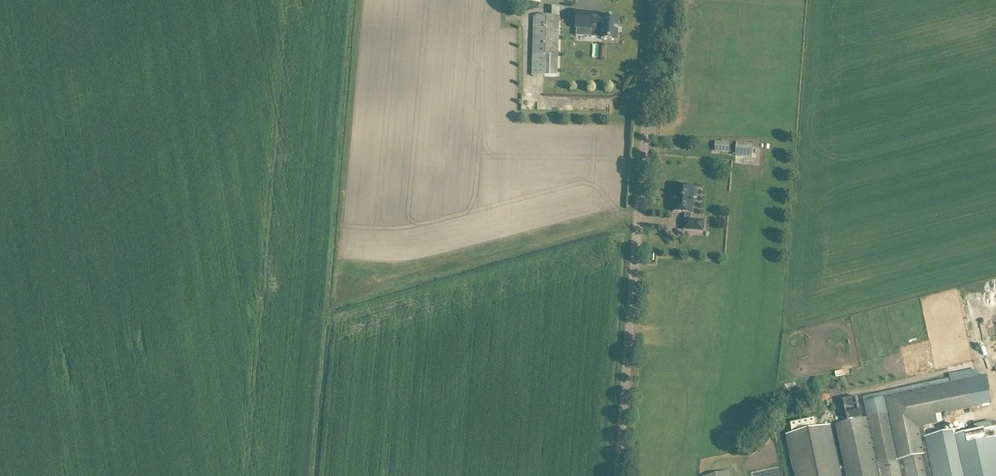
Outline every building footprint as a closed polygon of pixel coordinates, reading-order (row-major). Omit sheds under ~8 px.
[(532,77),(558,77),(559,60),(561,7),(552,7),(552,16),(537,16),(536,17),(534,17),(532,77)] [(601,39),(601,40),(617,41),(619,18),(603,17),(603,18),(593,17),(594,13),(577,12),(576,29),(591,30),(591,38),(601,39)] [(716,142),(715,152),(729,153),(736,153),(736,156),(752,158),(752,153),(753,145),(752,145),(737,143),(730,143),(716,142)] [(685,187),(684,186),(680,185),(679,186),(677,186),(676,198),(674,198),(674,199),(673,213),(685,214),(685,220),(684,230),(704,232),(705,221),(691,220),(692,214),(694,197),(691,196),(692,189),(694,189),(694,188),(685,187)] [(992,428),(976,431),(961,435),(960,430),(958,430),(925,437),(923,427),(938,424),(938,423),(943,422),(941,415),(972,409),(965,381),(976,378),(975,373),(965,375),(842,401),(846,422),(836,425),(847,475),(995,475),(995,427),(992,428)] [(986,376),(976,378),(965,381),(972,409),(992,404),(986,376)] [(787,435),(795,475),(841,475),(830,426),(806,431),(787,435)]
